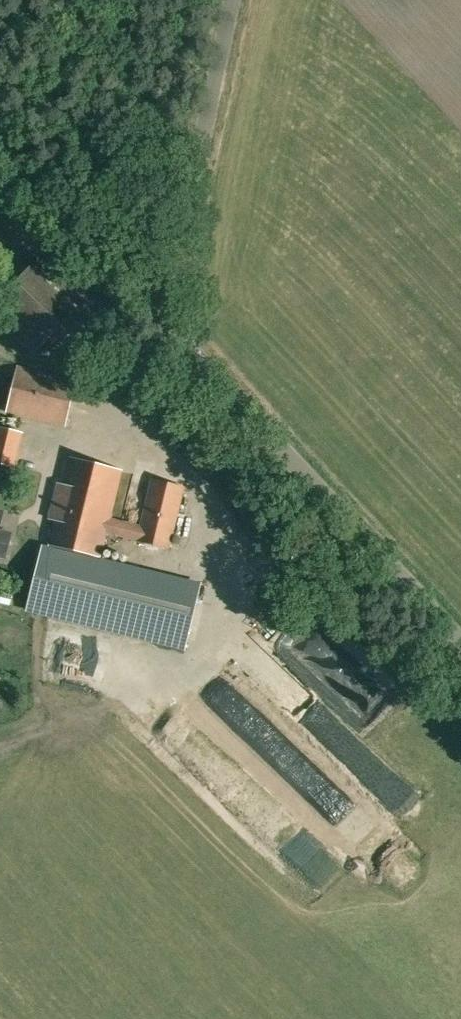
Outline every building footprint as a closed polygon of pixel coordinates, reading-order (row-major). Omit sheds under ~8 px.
[(34,355),(86,302),(39,256),(0,297),(0,322),(34,355)] [(8,411),(64,425),(75,380),(18,366),(8,411)] [(0,427),(0,462),(13,465),(21,433),(0,427)] [(201,585),(99,560),(105,534),(167,550),(184,486),(153,478),(141,526),(109,518),(120,471),(69,458),(63,483),(58,482),(49,519),(54,520),(47,546),(43,546),(27,609),(123,633),(185,648),(201,585)] [(6,556),(11,533),(0,531),(0,555),(6,556)] [(9,604),(12,595),(0,592),(0,602),(9,604)] [(313,670),(319,660),(302,649),(296,659),(313,670)]
